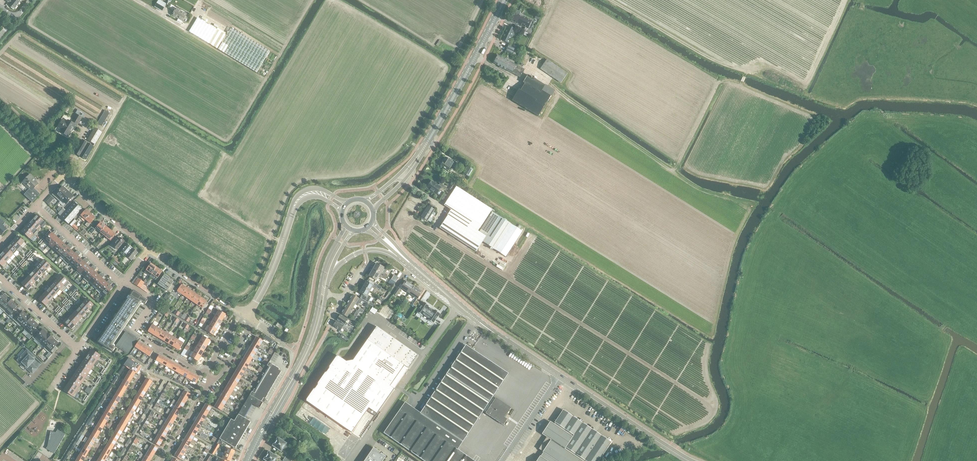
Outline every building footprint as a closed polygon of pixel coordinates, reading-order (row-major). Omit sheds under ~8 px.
[(8,3),(8,2),(10,3),(9,5),(14,9),(22,0),(5,0),(8,3)] [(166,4),(159,0),(155,7),(162,11),(166,4)] [(172,15),(175,16),(183,21),(187,14),(176,8),(172,15)] [(511,21),(525,27),(523,31),(530,34),(532,31),(528,29),(532,21),(519,15),(520,12),(516,10),(515,13),(514,13),(511,21)] [(197,18),(189,31),(257,72),(270,51),(231,28),(227,36),(197,18)] [(511,42),(511,41),(510,41),(516,29),(508,26),(501,40),(509,43),(510,41),(511,42)] [(505,51),(512,54),(515,49),(508,45),(505,51)] [(520,78),(524,70),(498,55),(493,63),(499,66),(499,68),(501,68),(502,68),(520,78)] [(540,69),(561,83),(568,73),(547,59),(540,69)] [(538,116),(551,95),(542,90),(545,85),(527,75),(523,83),(525,84),(520,91),(519,90),(512,101),(517,103),(521,105),(521,106),(525,109),(525,108),(529,111),(538,116)] [(102,126),(110,113),(105,110),(97,123),(102,126)] [(77,126),(82,117),(77,114),(72,122),(68,120),(67,122),(63,120),(58,127),(62,130),(61,132),(68,136),(75,125),(77,126)] [(95,127),(87,140),(95,145),(102,132),(95,127)] [(85,160),(94,146),(83,140),(75,153),(85,160)] [(454,167),(456,164),(446,158),(444,162),(443,162),(441,166),(448,170),(451,166),(454,167)] [(467,176),(472,169),(468,167),(464,174),(467,176)] [(29,188),(23,193),(31,201),(39,193),(34,188),(38,184),(35,181),(36,181),(30,175),(24,181),(27,185),(26,186),(29,188)] [(437,194),(440,189),(442,191),(445,186),(440,183),(438,186),(431,181),(430,183),(428,184),(427,185),(428,187),(427,188),(437,194)] [(456,186),(444,205),(451,210),(447,215),(476,234),(492,209),(456,186)] [(60,201),(68,192),(68,191),(68,190),(65,187),(64,188),(63,187),(59,191),(57,189),(52,195),(60,201)] [(68,192),(62,200),(66,204),(73,196),(68,192)] [(75,203),(68,209),(75,216),(82,209),(75,203)] [(422,217),(421,218),(425,221),(426,219),(428,220),(431,223),(433,219),(430,217),(434,210),(428,206),(421,216),(422,217)] [(73,218),(75,216),(68,209),(62,217),(72,226),(74,224),(76,221),(73,218)] [(83,217),(86,220),(92,214),(86,209),(79,217),(81,218),(83,217)] [(506,256),(522,231),(492,211),(479,232),(486,236),(482,241),(506,256)] [(86,220),(88,222),(85,225),(87,227),(96,217),(92,214),(86,220)] [(44,222),(37,215),(33,219),(41,226),(44,222)] [(41,226),(33,219),(30,223),(37,230),(41,226)] [(96,228),(101,232),(106,226),(101,222),(96,228)] [(37,230),(30,223),(26,227),(35,236),(39,231),(37,230)] [(101,232),(106,236),(111,230),(106,226),(101,232)] [(35,236),(26,227),(22,231),(31,240),(35,236)] [(52,233),(45,241),(49,244),(56,237),(54,235),(57,232),(55,230),(52,233)] [(111,240),(116,234),(111,230),(106,236),(111,240)] [(18,236),(14,240),(21,246),(25,242),(18,236)] [(58,239),(56,237),(49,244),(53,248),(63,238),(61,236),(58,239)] [(65,239),(63,238),(53,248),(57,252),(64,244),(62,242),(65,239)] [(116,238),(111,244),(109,246),(116,252),(118,250),(125,241),(120,238),(118,240),(116,238)] [(14,240),(11,244),(17,250),(21,246),(14,240)] [(66,246),(64,244),(57,252),(61,255),(71,245),(69,243),(66,246)] [(11,244),(7,248),(14,254),(17,250),(11,244)] [(122,251),(123,251),(121,253),(125,257),(133,248),(128,244),(122,251)] [(73,246),(71,245),(61,255),(65,259),(72,251),(70,249),(73,246)] [(7,248),(3,252),(10,258),(14,254),(7,248)] [(121,261),(122,261),(124,264),(127,261),(129,258),(132,260),(138,252),(133,248),(125,257),(121,261)] [(74,253),(72,251),(65,259),(63,261),(68,265),(70,263),(79,252),(77,251),(74,253)] [(0,256),(7,262),(10,258),(3,252),(0,256)] [(81,254),(79,252),(70,263),(73,266),(80,259),(78,257),(81,254)] [(0,256),(0,264),(4,268),(8,264),(7,262),(0,256)] [(116,257),(112,262),(117,265),(121,260),(116,257)] [(82,261),(80,259),(73,266),(77,270),(87,259),(85,258),(82,261)] [(44,259),(40,264),(47,270),(51,266),(44,259)] [(89,261),(87,259),(77,270),(81,274),(88,266),(86,264),(89,261)] [(151,263),(145,272),(150,276),(156,267),(151,263)] [(377,263),(373,269),(386,277),(387,275),(384,274),(386,270),(386,269),(377,263)] [(40,264),(37,268),(43,274),(47,270),(40,264)] [(90,268),(88,266),(81,274),(85,277),(95,267),(93,265),(90,268)] [(97,268),(95,267),(85,277),(84,279),(88,283),(90,281),(96,273),(94,271),(97,268)] [(156,267),(150,276),(151,276),(152,274),(155,276),(154,278),(156,280),(162,271),(156,267)] [(37,268),(33,272),(40,278),(43,274),(37,268)] [(370,277),(368,279),(374,283),(375,282),(378,276),(381,278),(382,277),(385,279),(386,277),(373,269),(369,276),(370,277)] [(33,272),(29,276),(36,282),(40,278),(33,272)] [(98,275),(96,273),(90,281),(93,284),(103,274),(101,272),(98,275)] [(105,276),(103,274),(93,284),(97,288),(104,281),(102,279),(105,276)] [(170,293),(175,286),(172,284),(174,282),(169,278),(169,277),(165,274),(158,284),(170,293)] [(68,281),(61,275),(57,279),(64,285),(68,281)] [(29,276),(26,280),(32,286),(36,282),(29,276)] [(136,277),(132,282),(134,284),(141,288),(144,283),(138,278),(136,277)] [(64,285),(57,279),(53,284),(60,290),(62,291),(66,287),(64,285)] [(366,282),(363,287),(370,291),(372,287),(375,289),(377,287),(377,288),(379,285),(375,282),(374,283),(368,279),(367,282),(366,282)] [(26,280),(22,284),(28,290),(32,286),(26,280)] [(106,283),(104,281),(97,288),(101,292),(111,281),(109,280),(106,283)] [(401,288),(409,293),(414,286),(406,280),(401,288)] [(113,283),(111,281),(101,292),(106,296),(112,288),(110,286),(113,283)] [(53,284),(50,287),(57,293),(60,290),(53,284)] [(177,291),(182,294),(187,287),(182,284),(177,291)] [(418,299),(423,292),(414,286),(409,293),(418,299)] [(57,293),(50,287),(46,291),(53,297),(57,293)] [(192,291),(187,287),(182,294),(187,297),(192,291)] [(371,297),(367,295),(370,291),(363,287),(359,293),(362,295),(360,298),(368,303),(371,297)] [(397,296),(401,290),(398,287),(393,294),(397,296)] [(111,324),(110,323),(110,324),(111,325),(109,328),(108,331),(106,330),(105,330),(106,331),(104,334),(105,334),(103,337),(101,336),(102,337),(101,339),(102,340),(100,342),(98,341),(113,352),(115,348),(112,346),(124,328),(142,302),(145,304),(148,301),(132,290),(132,291),(134,292),(132,294),(130,296),(129,295),(129,296),(131,297),(129,300),(128,299),(126,302),(125,301),(124,302),(126,303),(125,306),(124,305),(122,308),(121,308),(120,308),(122,309),(120,312),(120,311),(118,314),(116,314),(114,318),(115,318),(113,321),(112,320),(112,321),(113,321),(111,324)] [(53,297),(46,291),(43,295),(50,301),(53,297)] [(197,294),(192,291),(187,297),(192,301),(197,294)] [(5,294),(4,295),(4,294),(0,298),(0,308),(9,298),(8,298),(9,297),(5,294)] [(202,298),(197,294),(192,301),(197,304),(202,298)] [(50,301),(43,295),(39,300),(47,307),(52,303),(50,301)] [(352,295),(349,300),(358,305),(359,303),(360,303),(362,300),(352,295)] [(9,298),(0,308),(5,312),(13,303),(14,302),(9,298)] [(202,308),(207,301),(202,298),(197,304),(202,308)] [(94,305),(87,299),(83,303),(90,309),(94,305)] [(349,300),(347,304),(353,308),(355,305),(357,306),(358,305),(349,300)] [(90,309),(83,303),(81,301),(78,305),(79,307),(86,313),(90,309)] [(427,321),(428,320),(433,323),(440,313),(435,310),(434,311),(428,307),(429,305),(424,302),(417,312),(422,315),(421,317),(427,321)] [(18,307),(13,303),(5,312),(12,319),(17,313),(15,311),(18,307)] [(347,304),(341,314),(347,318),(353,308),(347,304)] [(86,313),(79,307),(76,311),(83,317),(86,313)] [(219,310),(216,315),(223,319),(226,314),(219,310)] [(83,317),(76,311),(72,315),(79,321),(83,317)] [(356,323),(362,314),(356,311),(351,320),(356,323)] [(20,316),(18,314),(13,319),(20,326),(28,316),(23,312),(20,316)] [(79,321),(72,315),(69,319),(76,325),(79,321)] [(216,315),(213,320),(220,325),(223,319),(216,315)] [(343,324),(345,322),(353,327),(355,324),(340,315),(337,320),(343,324)] [(28,316),(20,326),(22,324),(26,328),(24,330),(25,330),(33,321),(34,320),(29,316),(28,316)] [(69,319),(67,317),(63,321),(72,329),(76,325),(69,319)] [(34,321),(33,321),(25,330),(32,337),(37,331),(35,329),(38,325),(37,325),(38,324),(34,320),(34,321)] [(213,320),(210,325),(217,330),(220,325),(213,320)] [(347,332),(349,330),(336,321),(333,326),(340,331),(342,328),(347,332)] [(148,331),(153,334),(158,327),(152,324),(148,331)] [(214,335),(217,330),(210,325),(206,331),(214,335)] [(338,355),(306,400),(339,423),(352,432),(369,408),(377,413),(394,388),(390,386),(404,366),(409,368),(418,355),(377,326),(368,339),(367,339),(367,340),(354,360),(347,361),(338,355)] [(153,334),(159,337),(163,331),(158,327),(153,334)] [(41,342),(48,335),(43,330),(40,334),(37,332),(32,337),(35,340),(37,338),(41,342)] [(159,337),(164,340),(168,334),(169,332),(167,330),(165,332),(163,331),(159,337)] [(48,335),(41,342),(46,346),(44,348),(45,348),(53,339),(49,334),(48,335)] [(137,339),(129,334),(127,336),(126,337),(125,339),(124,341),(123,342),(122,344),(121,346),(119,348),(127,353),(137,340),(137,339)] [(164,340),(169,344),(173,337),(168,334),(164,340)] [(210,340),(204,336),(200,341),(207,345),(210,340)] [(169,344),(174,347),(178,340),(173,337),(169,344)] [(256,337),(254,341),(264,348),(266,345),(262,343),(263,341),(256,337)] [(53,339),(45,348),(52,355),(57,349),(54,347),(58,343),(57,343),(58,342),(54,338),(53,339)] [(183,343),(178,340),(174,347),(179,350),(183,343)] [(138,348),(140,350),(144,344),(139,341),(134,348),(137,349),(138,348)] [(204,350),(207,345),(200,341),(197,346),(204,350)] [(254,341),(251,346),(258,350),(259,348),(263,350),(264,348),(254,341)] [(140,350),(145,353),(148,347),(144,344),(140,350)] [(506,372),(466,345),(421,413),(405,402),(384,432),(426,460),(475,460),(457,449),(483,410),(486,412),(486,413),(504,425),(507,419),(504,417),(507,413),(507,414),(511,408),(496,398),(495,398),(492,396),(508,373),(506,372)] [(201,356),(204,350),(197,346),(194,352),(201,356)] [(251,346),(248,350),(257,355),(258,353),(256,352),(258,350),(251,346)] [(147,354),(150,356),(153,351),(148,347),(145,353),(144,354),(146,356),(147,354)] [(33,358),(35,357),(27,350),(21,357),(20,358),(19,359),(20,360),(24,363),(23,364),(26,367),(27,366),(30,369),(31,369),(31,370),(32,369),(33,369),(33,368),(35,367),(31,363),(34,360),(33,359),(33,358)] [(100,355),(92,350),(89,354),(97,360),(100,355)] [(248,350),(246,354),(253,359),(254,357),(258,359),(259,356),(257,355),(248,350)] [(198,361),(201,356),(194,352),(191,357),(198,361)] [(97,360),(89,354),(86,359),(94,364),(97,360)] [(246,354),(243,359),(252,364),(254,365),(255,363),(251,361),(253,359),(246,354)] [(160,355),(156,360),(159,362),(158,363),(161,364),(165,357),(160,355)] [(130,357),(124,365),(130,369),(136,373),(137,373),(141,366),(138,364),(135,361),(130,357)] [(164,364),(167,366),(170,360),(165,357),(161,364),(163,366),(164,364)] [(94,364),(86,359),(83,363),(91,369),(94,364)] [(243,359),(240,363),(247,367),(249,365),(251,366),(252,364),(243,359)] [(167,366),(169,367),(168,369),(171,370),(172,369),(175,363),(170,360),(167,366)] [(260,408),(281,371),(279,370),(280,369),(269,362),(234,421),(231,419),(220,439),(224,441),(235,447),(235,448),(236,448),(251,422),(250,421),(248,420),(249,419),(246,416),(245,415),(251,404),(252,402),(259,406),(258,408),(260,408)] [(91,369),(83,363),(79,368),(88,373),(91,369)] [(172,369),(177,372),(180,366),(175,363),(172,369)] [(240,363),(238,368),(248,374),(250,372),(246,370),(247,367),(240,363)] [(177,372),(179,373),(178,374),(181,376),(185,369),(180,366),(177,372)] [(88,373),(79,368),(76,372),(85,378),(88,373)] [(248,374),(238,368),(234,374),(241,378),(243,374),(247,377),(248,374)] [(130,369),(129,372),(128,371),(126,374),(133,378),(136,373),(130,369)] [(184,376),(186,377),(190,371),(185,369),(181,376),(183,377),(184,376)] [(186,377),(189,379),(188,380),(191,381),(195,374),(190,371),(186,377)] [(85,378),(76,372),(73,377),(82,382),(85,378)] [(126,377),(124,379),(130,383),(133,378),(126,374),(125,376),(126,377)] [(200,377),(195,374),(191,381),(193,383),(194,381),(197,383),(200,377)] [(233,376),(231,379),(242,386),(243,384),(239,381),(240,380),(241,378),(234,374),(233,376)] [(82,382),(73,377),(70,381),(79,387),(82,382)] [(147,378),(144,383),(151,387),(152,385),(151,384),(152,381),(147,378)] [(124,379),(123,382),(122,381),(120,384),(127,388),(130,383),(124,379)] [(231,379),(228,384),(235,388),(236,386),(240,388),(242,386),(231,379)] [(79,387),(70,381),(67,386),(78,393),(81,388),(79,387)] [(144,383),(141,388),(146,391),(148,389),(149,390),(151,387),(144,383)] [(124,392),(127,388),(120,384),(119,386),(120,387),(119,389),(124,392)] [(228,384),(225,388),(236,395),(237,393),(234,390),(235,388),(228,384)] [(78,393),(67,386),(64,390),(74,397),(78,393)] [(141,388),(138,393),(145,397),(148,392),(146,391),(141,388)] [(225,388),(223,393),(230,397),(231,395),(235,397),(236,395),(225,388)] [(119,389),(117,392),(116,391),(114,393),(121,397),(124,392),(119,389)] [(178,393),(188,399),(191,394),(184,390),(183,393),(179,390),(178,393)] [(114,397),(113,399),(118,402),(121,397),(114,393),(113,396),(114,397)] [(141,401),(142,399),(143,399),(145,397),(138,393),(135,398),(141,401)] [(188,399),(178,393),(176,395),(180,397),(179,399),(185,403),(188,399)] [(223,393),(220,397),(231,404),(232,401),(228,399),(230,397),(223,393)] [(220,397),(217,402),(224,406),(226,404),(229,406),(231,404),(220,397)] [(135,398),(132,403),(139,407),(142,402),(141,401),(135,398)] [(113,399),(111,402),(110,401),(109,403),(115,407),(118,402),(113,399)] [(185,403),(179,399),(178,402),(174,399),(173,402),(182,408),(185,403)] [(180,412),(182,408),(173,402),(171,404),(174,406),(173,408),(174,408),(180,412)] [(222,411),(224,406),(217,402),(215,406),(222,411)] [(108,406),(107,409),(112,412),(115,407),(109,403),(107,406),(108,406)] [(132,403),(129,408),(135,411),(136,412),(139,407),(132,403)] [(206,404),(203,408),(213,414),(214,412),(210,410),(212,407),(206,404)] [(109,417),(112,412),(107,409),(106,408),(103,413),(109,417)] [(129,408),(126,412),(133,417),(134,414),(133,414),(135,411),(129,408)] [(180,412),(174,408),(172,411),(169,408),(167,411),(177,417),(180,412)] [(203,408),(200,413),(206,416),(208,414),(212,417),(213,414),(203,408)] [(611,442),(563,410),(555,423),(554,424),(550,422),(542,434),(551,440),(543,452),(540,456),(537,460),(598,460),(611,442)] [(172,419),(175,421),(177,417),(167,411),(166,413),(170,415),(169,417),(168,418),(167,420),(170,422),(172,419)] [(126,412),(123,417),(129,421),(130,418),(132,419),(133,417),(126,412)] [(102,416),(101,419),(106,422),(109,417),(103,413),(101,416),(102,416)] [(200,413),(198,417),(208,423),(209,421),(205,419),(206,416),(200,413)] [(127,423),(129,421),(123,417),(120,422),(127,426),(129,424),(127,423)] [(198,417),(195,421),(201,425),(202,423),(206,426),(208,423),(198,417)] [(309,424),(327,433),(330,426),(313,417),(309,424)] [(101,419),(99,421),(98,421),(97,423),(103,427),(106,422),(101,419)] [(160,422),(170,428),(174,422),(175,421),(172,419),(170,422),(167,420),(166,422),(162,420),(160,422)] [(195,421),(192,426),(202,432),(204,430),(200,428),(201,425),(195,421)] [(123,431),(124,431),(127,426),(120,422),(117,427),(123,431)] [(167,432),(170,428),(160,422),(159,424),(161,425),(159,428),(167,432)] [(96,426),(95,429),(101,432),(103,427),(97,423),(95,426),(96,426)] [(190,430),(189,431),(195,435),(197,432),(201,434),(200,436),(206,439),(208,436),(202,432),(192,426),(190,430)] [(117,427),(114,432),(121,436),(123,434),(121,433),(123,431),(117,427)] [(46,449),(54,453),(66,433),(58,428),(56,432),(56,434),(52,434),(50,442),(46,449)] [(165,437),(167,432),(159,428),(158,430),(156,429),(155,431),(165,437)] [(95,429),(93,431),(92,431),(91,433),(98,437),(101,432),(95,429)] [(165,437),(155,431),(154,433),(158,436),(156,438),(162,441),(165,437)] [(188,433),(185,438),(195,444),(197,442),(193,439),(195,435),(189,431),(188,433)] [(114,432),(112,437),(117,440),(117,441),(118,442),(121,436),(114,432)] [(91,436),(89,438),(95,442),(98,437),(91,433),(90,435),(91,436)] [(112,437),(109,442),(116,446),(117,444),(115,443),(117,441),(117,440),(112,437)] [(464,441),(464,442),(464,443),(465,444),(465,445),(466,446),(467,446),(468,447),(469,447),(470,447),(471,446),(472,446),(472,445),(473,445),(473,444),(474,443),(474,442),(474,441),(474,440),(473,439),(472,438),(471,438),(471,437),(470,437),(469,437),(468,437),(467,437),(467,438),(466,438),(465,439),(465,440),(464,441)] [(92,447),(95,442),(89,438),(88,438),(85,443),(92,447)] [(159,446),(160,445),(162,441),(156,438),(155,440),(151,438),(149,440),(159,446)] [(189,446),(190,444),(194,446),(195,444),(185,438),(183,442),(189,446)] [(286,444),(286,443),(278,438),(276,441),(275,440),(272,444),(273,445),(273,446),(281,451),(283,449),(284,449),(285,449),(286,449),(286,448),(287,448),(287,447),(287,446),(287,445),(287,444),(286,444)] [(109,442),(106,447),(111,450),(113,448),(114,449),(116,446),(109,442)] [(187,448),(189,446),(183,442),(180,447),(190,453),(191,450),(187,448)] [(89,452),(92,447),(85,443),(82,448),(89,452)] [(153,444),(151,446),(147,444),(146,446),(156,452),(159,447),(153,444)] [(148,451),(147,453),(153,457),(156,452),(146,446),(144,449),(148,451)] [(106,447),(103,452),(110,456),(113,451),(111,450),(106,447)] [(180,447),(177,451),(183,455),(185,453),(189,455),(190,453),(180,447)] [(227,447),(224,453),(232,456),(235,450),(227,447)] [(367,457),(369,458),(367,460),(382,460),(386,456),(381,452),(381,453),(379,453),(380,452),(374,447),(367,457)] [(82,448),(79,453),(86,457),(89,452),(82,448)] [(175,456),(181,459),(183,460),(184,459),(182,458),(183,455),(177,451),(175,456)] [(266,460),(277,460),(276,460),(275,460),(277,457),(269,451),(268,452),(267,451),(264,456),(266,456),(264,459),(266,460)] [(103,452),(100,457),(105,460),(107,458),(108,459),(110,456),(103,452)] [(77,458),(82,460),(83,460),(86,457),(79,453),(78,455),(79,456),(77,458)] [(232,456),(224,453),(222,458),(230,460),(232,456)]
